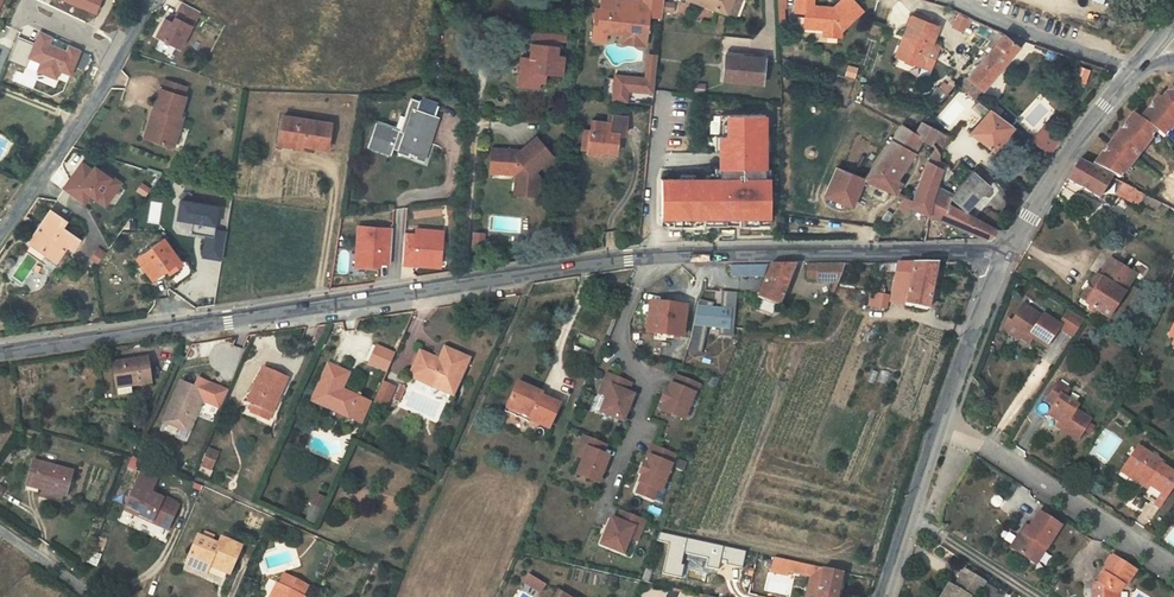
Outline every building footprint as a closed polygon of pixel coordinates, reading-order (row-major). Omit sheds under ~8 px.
[(94,13),(100,0),(65,0),(94,13)] [(665,0),(641,0),(639,0),(638,3),(632,3),(632,0),(603,0),(602,9),(597,8),(594,40),(607,41),(608,32),(619,33),(619,42),(645,45),(648,16),(663,17),(665,0)] [(732,0),(695,0),(727,13),(732,0)] [(727,13),(735,16),(742,0),(732,0),(727,13)] [(815,28),(824,29),(824,35),(841,36),(841,31),(862,11),(852,0),(842,0),(832,10),(827,10),(827,7),(813,5),(814,0),(797,0),(796,12),(806,13),(816,14),(815,28)] [(166,18),(157,35),(181,47),(200,11),(184,2),(173,22),(166,18)] [(673,11),(674,4),(666,3),(665,10),(673,11)] [(912,16),(939,27),(941,22),(914,11),(912,16)] [(816,14),(806,13),(805,27),(815,28),(816,14)] [(974,19),(962,13),(956,26),(963,30),(966,25),(970,27),(974,19)] [(931,46),(939,27),(912,16),(904,35),(908,37),(899,57),(923,66),(931,46)] [(18,37),(9,60),(26,67),(30,57),(42,62),(39,70),(56,78),(59,69),(71,74),(79,50),(69,45),(66,52),(49,44),(51,37),(41,31),(35,45),(18,37)] [(535,32),(534,44),(557,47),(559,35),(535,32)] [(1009,38),(1005,33),(960,87),(974,98),(1018,45),(1019,43),(1023,44),(1025,41),(1011,35),(1009,38)] [(908,37),(904,35),(896,56),(899,57),(908,37)] [(534,44),(532,44),(531,54),(534,54),(533,59),(522,58),(519,78),(526,88),(540,89),(541,83),(545,84),(546,75),(562,76),(565,57),(558,56),(559,47),(557,47),(534,44)] [(931,46),(923,66),(931,69),(939,49),(931,46)] [(643,77),(615,75),(613,100),(626,102),(628,90),(643,91),(655,93),(658,56),(645,55),(643,77)] [(761,83),(763,59),(727,55),(725,79),(761,83)] [(854,77),(856,69),(849,67),(847,75),(854,77)] [(952,88),(956,84),(957,83),(952,79),(948,85),(952,88)] [(159,130),(156,140),(175,146),(185,117),(181,115),(188,97),(185,96),(188,87),(167,80),(165,89),(162,89),(156,108),(159,109),(157,117),(153,116),(150,128),(159,130)] [(946,96),(952,88),(948,85),(944,82),(938,90),(946,96)] [(1166,94),(1162,99),(1159,96),(1141,119),(1134,114),(1094,165),(1121,178),(1156,132),(1164,137),(1173,126),(1173,93),(1166,94)] [(392,149),(420,159),(427,138),(430,140),(438,118),(434,116),(438,106),(421,100),(420,102),(412,99),(405,118),(410,120),(407,129),(410,130),(408,136),(399,133),(391,130),(377,125),(379,121),(374,120),(368,137),(372,139),(369,146),(390,154),(392,149)] [(1013,127),(990,110),(971,131),(994,149),(1013,127)] [(624,135),(626,118),(609,115),(608,123),(593,121),(592,132),(585,130),(583,149),(589,150),(589,154),(597,155),(603,152),(615,153),(617,134),(624,135)] [(283,116),(280,137),(303,141),(302,145),(327,149),(331,124),(283,116)] [(410,120),(405,118),(399,133),(408,136),(410,130),(407,129),(410,120)] [(377,125),(391,130),(393,126),(379,121),(377,125)] [(719,182),(661,183),(661,224),(672,224),(673,228),(704,228),(703,219),(726,218),(727,227),(758,226),(758,217),(769,217),(766,121),(725,122),(725,141),(719,142),(719,182)] [(837,167),(825,196),(853,206),(864,180),(895,194),(902,182),(898,180),(922,138),(915,134),(901,126),(865,178),(837,167)] [(147,137),(156,140),(159,130),(150,128),(147,137)] [(1043,130),(1032,143),(1049,158),(1059,142),(1043,130)] [(935,146),(940,153),(949,137),(939,131),(932,143),(935,146)] [(280,137),(278,145),(301,148),(302,145),(303,141),(280,137)] [(512,153),(492,151),(491,166),(497,166),(502,173),(502,175),(517,177),(516,189),(527,190),(526,198),(539,199),(540,180),(536,174),(541,170),(554,159),(538,140),(521,153),(516,157),(512,153)] [(930,214),(936,190),(936,187),(940,175),(945,180),(953,171),(951,169),(947,163),(940,160),(940,153),(935,146),(928,159),(923,172),(912,202),(904,198),(897,208),(909,213),(911,207),(929,215),(930,214)] [(1042,164),(1046,158),(1042,155),(1037,161),(1042,164)] [(1079,161),(1068,179),(1099,198),(1111,177),(1086,165),(1079,161)] [(71,179),(63,189),(84,204),(91,194),(106,204),(122,182),(104,168),(102,170),(95,166),(93,169),(83,162),(75,172),(76,173),(72,180),(71,179)] [(497,166),(491,166),(490,175),(502,175),(502,173),(497,166)] [(973,172),(953,194),(951,197),(966,210),(988,185),(993,179),(977,166),(973,172)] [(1118,196),(1138,205),(1144,195),(1136,191),(1137,190),(1123,183),(1118,196)] [(936,187),(936,190),(951,197),(953,194),(943,186),(936,187)] [(527,190),(516,189),(515,197),(526,198),(527,190)] [(981,236),(983,238),(985,239),(987,239),(989,239),(990,238),(991,238),(998,230),(949,203),(951,197),(936,190),(930,214),(929,215),(981,236)] [(219,206),(182,200),(180,217),(194,219),(192,232),(208,234),(205,249),(224,252),(227,231),(217,229),(218,223),(216,222),(219,206)] [(73,249),(80,239),(62,227),(66,221),(51,210),(30,240),(54,257),(57,259),(67,245),(71,248),(73,249)] [(26,215),(18,226),(23,230),(31,219),(26,215)] [(359,226),(355,266),(368,267),(368,266),(378,267),(379,263),(390,264),(393,228),(359,226)] [(416,235),(405,234),(402,264),(414,265),(414,262),(431,263),(432,257),(441,258),(443,232),(417,229),(416,235)] [(484,235),(472,234),(471,250),(482,251),(484,235)] [(145,253),(138,258),(153,279),(166,269),(169,274),(183,264),(165,240),(145,253)] [(57,259),(54,257),(51,261),(58,266),(71,248),(67,245),(57,259)] [(414,262),(414,265),(440,268),(441,258),(432,257),(431,263),(414,262)] [(1112,260),(1100,277),(1102,279),(1086,303),(1088,305),(1109,319),(1126,294),(1124,293),(1130,284),(1123,280),(1129,272),(1112,260)] [(928,310),(937,263),(897,263),(896,271),(891,300),(906,303),(906,305),(928,310)] [(808,278),(817,278),(818,264),(808,265),(808,278)] [(817,283),(839,283),(845,264),(818,264),(817,278),(817,283)] [(764,275),(768,265),(751,266),(732,266),(732,276),(764,275)] [(778,307),(795,265),(770,265),(757,298),(761,299),(776,306),(778,307)] [(1136,276),(1129,272),(1123,280),(1130,284),(1136,276)] [(1085,309),(1088,305),(1086,303),(1102,279),(1100,277),(1097,275),(1077,303),(1085,309)] [(714,302),(699,299),(698,302),(691,337),(687,350),(701,355),(705,342),(713,343),(728,345),(732,309),(735,310),(737,292),(723,290),(721,307),(713,306),(714,302)] [(885,308),(888,296),(873,294),(871,305),(885,308)] [(773,313),(776,306),(761,299),(758,307),(773,313)] [(683,336),(685,308),(650,304),(646,333),(683,336)] [(1024,304),(1011,322),(1022,330),(1018,336),(1029,344),(1033,338),(1047,347),(1060,328),(1061,326),(1061,325),(1045,314),(1043,318),(1024,304)] [(1061,326),(1060,328),(1073,338),(1084,321),(1070,312),(1061,325),(1061,326)] [(1022,330),(1011,322),(1007,328),(1018,336),(1022,330)] [(421,351),(410,375),(453,395),(470,359),(445,348),(440,360),(421,351)] [(117,380),(118,388),(131,386),(150,383),(147,359),(130,361),(131,367),(115,369),(117,380)] [(329,364),(313,401),(362,422),(370,402),(342,389),(350,373),(329,364)] [(254,405),(272,413),(287,378),(284,377),(274,372),(263,367),(248,402),(254,405)] [(601,410),(622,420),(633,394),(627,392),(631,383),(608,373),(600,392),(607,395),(601,410)] [(661,408),(683,418),(694,393),(695,394),(699,385),(677,375),(673,384),(672,383),(668,391),(666,390),(662,399),(664,401),(661,408)] [(198,378),(195,386),(206,391),(203,400),(220,407),(227,390),(198,378)] [(195,386),(182,381),(165,421),(189,431),(203,400),(206,391),(195,386)] [(383,381),(374,401),(387,406),(395,387),(383,381)] [(542,394),(517,383),(505,412),(528,422),(529,420),(548,428),(559,404),(541,396),(542,394)] [(1069,390),(1058,383),(1047,401),(1053,405),(1047,414),(1060,422),(1064,425),(1062,430),(1077,440),(1090,420),(1075,410),(1078,405),(1065,397),(1069,390)] [(131,386),(118,388),(119,396),(132,393),(131,386)] [(255,413),(269,420),(272,413),(254,405),(252,408),(256,410),(255,413)] [(578,473),(598,481),(609,456),(603,453),(606,445),(585,436),(577,454),(584,457),(578,473)] [(139,451),(144,453),(147,447),(141,444),(139,451)] [(640,481),(661,489),(675,455),(653,446),(649,456),(650,456),(647,463),(645,462),(641,472),(643,473),(640,481)] [(1138,447),(1136,449),(1129,460),(1124,468),(1149,486),(1147,490),(1142,497),(1158,508),(1173,485),(1173,475),(1160,465),(1162,463),(1138,447)] [(213,454),(207,451),(201,464),(211,468),(214,460),(211,458),(213,454)] [(72,471),(34,461),(28,485),(44,490),(62,495),(65,495),(72,471)] [(1121,472),(1147,490),(1149,486),(1124,468),(1121,472)] [(136,486),(126,506),(140,513),(139,515),(139,516),(168,529),(179,506),(151,493),(157,479),(142,472),(136,486)] [(61,501),(62,495),(44,490),(42,496),(61,501)] [(315,522),(325,499),(318,496),(314,505),(318,507),(315,513),(311,511),(308,519),(315,522)] [(603,543),(625,552),(631,537),(638,540),(646,521),(622,512),(619,520),(613,518),(603,543)] [(1039,513),(1029,528),(1025,535),(1020,533),(1010,548),(1030,561),(1040,547),(1045,550),(1060,527),(1039,513)] [(1025,526),(1020,533),(1025,535),(1029,528),(1025,526)] [(232,569),(242,545),(224,537),(221,544),(213,541),(215,536),(205,532),(203,537),(199,535),(186,563),(208,572),(210,566),(212,561),(232,569)] [(1035,564),(1045,550),(1040,547),(1030,561),(1035,564)] [(96,566),(101,555),(92,551),(88,562),(96,566)] [(772,575),(788,578),(790,572),(820,579),(819,587),(817,596),(837,596),(838,590),(839,584),(842,571),(775,556),(772,575)] [(1119,593),(1122,586),(1125,588),(1136,571),(1113,556),(1102,573),(1104,575),(1098,583),(1094,584),(1094,596),(1118,596),(1119,593)] [(212,561),(210,566),(230,574),(232,569),(212,561)] [(964,571),(954,587),(949,585),(942,596),(977,596),(979,593),(984,584),(985,583),(964,571)] [(287,588),(291,579),(282,574),(278,583),(287,588)] [(541,592),(545,582),(525,574),(521,585),(541,592)] [(307,587),(291,579),(287,588),(278,583),(271,596),(305,596),(303,595),(307,587)] [(984,584),(979,593),(986,596),(1000,596),(995,594),(997,591),(984,584)] [(819,587),(812,585),(809,589),(808,596),(817,596),(819,587)]
